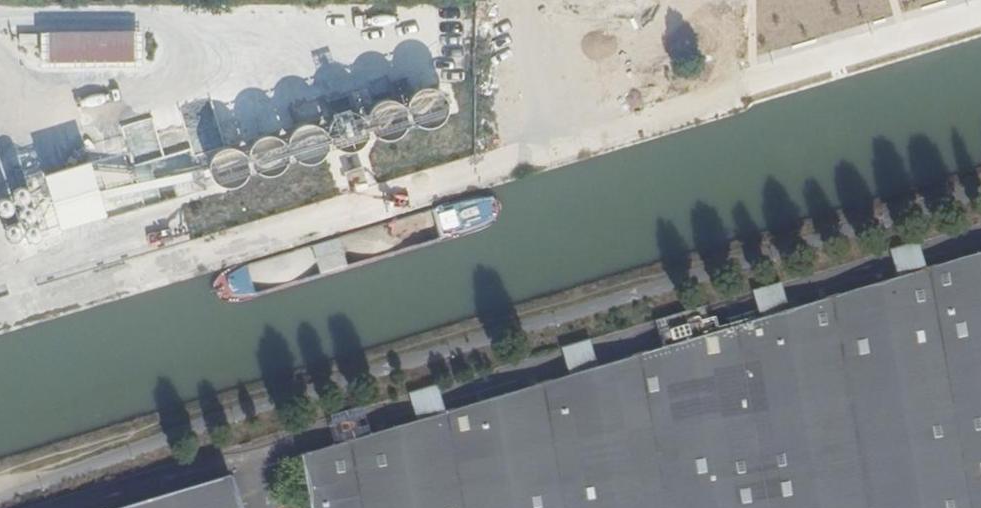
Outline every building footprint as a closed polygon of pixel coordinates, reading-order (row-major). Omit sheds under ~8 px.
[(39,35),(40,66),(129,64),(128,32),(39,35)] [(314,156),(432,127),(423,93),(310,121),(316,146),(309,147),(310,152),(312,152),(314,156)] [(145,119),(120,127),(130,162),(156,154),(145,119)] [(592,369),(565,377),(440,416),(414,423),(366,438),(332,448),(301,458),(310,507),(980,507),(980,254),(592,369)] [(585,342),(584,339),(557,347),(557,350),(561,363),(565,377),(592,369),(589,356),(585,342)] [(435,401),(431,385),(405,393),(410,408),(414,423),(440,416),(435,401)] [(328,434),(332,448),(366,438),(361,423),(357,408),(323,417),(328,434)] [(229,477),(128,507),(238,507),(229,477)]
